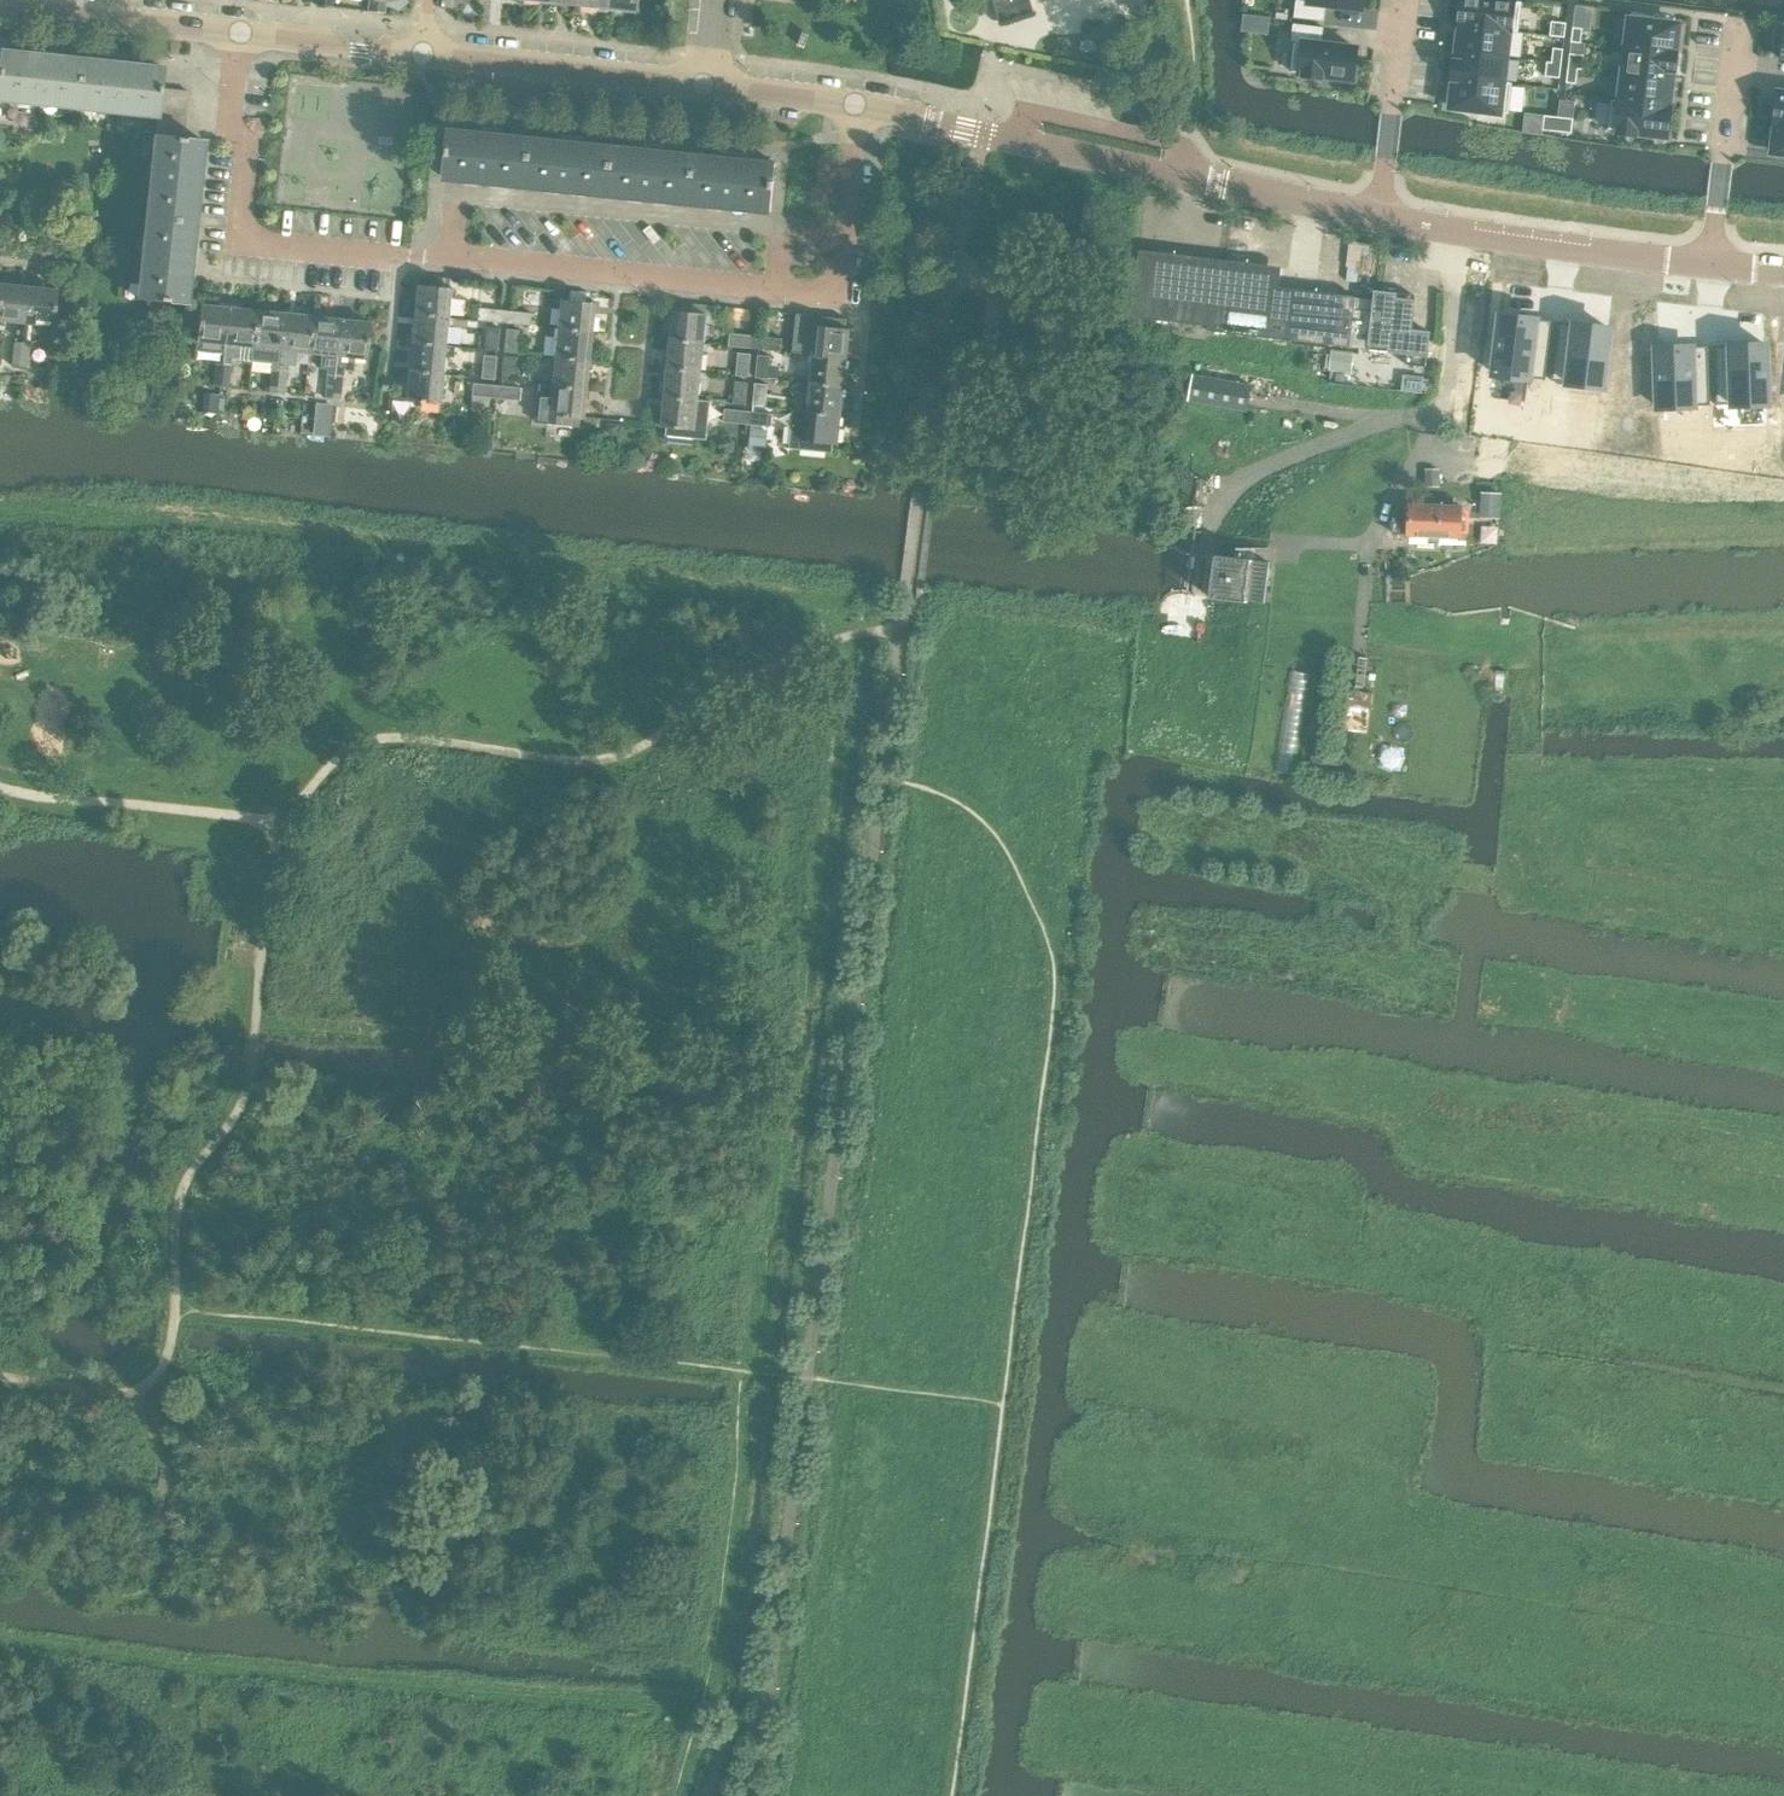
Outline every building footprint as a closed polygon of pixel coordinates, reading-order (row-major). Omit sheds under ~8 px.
[(579,8),(607,11),(607,8),(608,8),(609,0),(580,0),(579,5),(579,8)] [(608,8),(637,11),(638,0),(609,0),(608,8)] [(1001,22),(1035,11),(1031,0),(994,0),(1001,22)] [(1295,17),(1324,20),(1326,4),(1362,9),(1363,0),(1297,0),(1295,17)] [(1459,25),(1461,25),(1518,32),(1522,2),(1507,0),(1462,0),(1459,25)] [(368,1),(367,11),(385,13),(385,3),(368,1)] [(1247,14),(1245,29),(1251,30),(1255,27),(1257,16),(1247,14)] [(1630,18),(1626,48),(1677,55),(1677,53),(1675,53),(1678,24),(1630,18)] [(1552,21),(1550,35),(1564,37),(1566,23),(1552,21)] [(1294,24),(1292,40),(1296,41),(1292,72),(1305,73),(1305,75),(1321,77),(1321,75),(1354,79),(1358,48),(1322,43),(1324,27),(1294,24)] [(1461,25),(1458,51),(1506,57),(1521,58),(1524,32),(1518,32),(1461,25)] [(1582,29),(1573,28),(1571,42),(1581,43),(1582,29)] [(1553,48),(1552,62),(1561,63),(1563,49),(1553,48)] [(1626,48),(1623,74),(1672,80),(1673,69),(1675,70),(1675,69),(1677,55),(1626,48)] [(159,105),(161,89),(163,68),(0,50),(0,100),(157,117),(159,105)] [(1454,61),(1452,77),(1512,84),(1512,82),(1503,81),(1506,57),(1458,51),(1456,61),(1454,61)] [(1570,53),(1568,68),(1578,69),(1582,69),(1584,55),(1570,53)] [(1547,61),(1545,76),(1560,77),(1561,63),(1552,62),(1547,61)] [(1568,68),(1566,82),(1576,83),(1578,69),(1568,68)] [(1623,74),(1620,100),(1669,106),(1672,80),(1623,74)] [(1454,78),(1451,107),(1480,110),(1480,115),(1495,117),(1496,112),(1508,114),(1512,84),(1452,77),(1452,78),(1454,78)] [(161,89),(159,105),(187,108),(189,92),(161,89)] [(1774,121),(1783,122),(1783,92),(1777,92),(1774,121)] [(1611,99),(1608,129),(1619,131),(1618,133),(1634,134),(1635,132),(1667,136),(1671,106),(1669,106),(1620,100),(1611,99)] [(159,105),(157,117),(157,121),(185,123),(187,108),(159,105)] [(1543,126),(1543,129),(1557,131),(1559,117),(1544,115),(1543,126)] [(1559,117),(1557,131),(1571,133),(1572,131),(1573,118),(1559,117)] [(157,121),(156,135),(184,139),(185,123),(157,121)] [(1772,152),(1783,153),(1783,122),(1774,121),(1774,123),(1776,123),(1772,152)] [(449,130),(444,179),(525,187),(531,138),(449,130)] [(154,135),(145,217),(194,223),(203,141),(184,139),(156,135),(154,135)] [(531,138),(525,187),(607,196),(612,147),(531,138)] [(612,147),(607,196),(688,204),(694,156),(612,147)] [(694,156),(688,204),(770,213),(775,164),(694,156)] [(185,305),(188,281),(194,223),(145,217),(136,300),(185,305)] [(1138,256),(1131,316),(1132,316),(1209,325),(1208,330),(1284,339),(1290,340),(1350,347),(1369,349),(1372,327),(1356,324),(1358,310),(1374,312),(1375,299),(1356,297),(1356,296),(1272,287),(1274,272),(1228,267),(1225,266),(1222,266),(1139,256),(1138,256)] [(22,323),(26,288),(0,285),(0,321),(22,323)] [(420,285),(417,315),(451,318),(454,289),(420,285)] [(26,288),(22,323),(23,323),(21,342),(13,341),(12,354),(27,356),(28,343),(50,339),(55,291),(26,288)] [(1358,310),(1356,324),(1372,327),(1369,349),(1372,349),(1407,353),(1406,364),(1426,366),(1427,355),(1429,332),(1411,330),(1415,297),(1415,295),(1395,293),(1383,292),(1376,291),(1375,299),(1374,312),(1358,310)] [(563,301),(560,329),(593,333),(596,304),(563,301)] [(184,312),(182,329),(183,329),(196,331),(194,350),(223,353),(224,345),(227,309),(199,306),(198,313),(185,312),(184,312)] [(478,321),(501,323),(502,310),(480,308),(478,321)] [(214,362),(213,375),(229,377),(231,358),(238,359),(240,346),(252,348),(255,312),(227,309),(224,345),(223,353),(222,363),(214,362)] [(509,324),(531,326),(533,313),(510,311),(509,324)] [(252,348),(250,361),(271,363),(270,369),(269,368),(268,380),(284,382),(286,370),(277,369),(279,350),(283,314),(255,312),(252,348)] [(673,312),(670,340),(704,344),(706,315),(673,312)] [(797,313),(793,352),(813,354),(813,355),(847,359),(850,329),(845,328),(846,319),(797,313)] [(279,350),(277,369),(286,370),(286,366),(292,367),(294,352),(308,353),(311,317),(283,314),(279,350)] [(417,315),(414,343),(457,348),(457,346),(448,345),(451,318),(417,315)] [(1495,332),(1492,356),(1493,356),(1496,356),(1494,373),(1532,378),(1546,379),(1553,320),(1540,319),(1524,317),(1523,318),(1501,315),(1499,333),(1496,332),(1495,332)] [(311,317),(308,353),(321,354),(320,367),(327,368),(326,387),(341,388),(342,377),(334,376),(340,320),(311,317)] [(340,320),(334,376),(342,377),(343,370),(352,371),(354,358),(364,359),(368,323),(340,320)] [(1559,321),(1552,380),(1565,382),(1604,386),(1606,370),(1608,370),(1610,370),(1612,346),(1611,346),(1609,346),(1611,329),(1588,326),(1588,325),(1572,323),(1559,321)] [(499,351),(500,329),(487,328),(486,350),(499,351)] [(518,353),(520,330),(507,329),(505,352),(518,353)] [(560,329),(557,358),(590,361),(593,333),(560,329)] [(730,333),(729,346),(752,348),(753,335),(730,333)] [(760,336),(759,349),(782,351),(783,339),(760,336)] [(670,340),(667,369),(701,372),(704,344),(670,340)] [(414,343),(411,372),(445,375),(447,356),(456,357),(457,348),(414,343)] [(1728,345),(1714,345),(1716,405),(1730,404),(1731,404),(1731,408),(1732,421),(1766,420),(1765,407),(1765,403),(1769,403),(1768,386),(1771,386),(1772,386),(1771,362),(1770,362),(1767,362),(1767,344),(1764,345),(1744,345),(1744,344),(1728,345)] [(1654,366),(1653,366),(1654,389),(1655,389),(1657,389),(1658,406),(1697,405),(1710,405),(1708,345),(1695,346),(1679,346),(1679,347),(1656,348),(1656,366),(1654,366)] [(1332,351),(1330,369),(1348,371),(1350,353),(1332,351)] [(749,377),(751,355),(737,353),(735,376),(749,377)] [(26,367),(27,356),(12,354),(10,365),(26,367)] [(496,380),(498,357),(484,355),(482,378),(496,380)] [(768,379),(771,356),(758,355),(756,377),(768,379)] [(813,355),(810,382),(844,386),(847,359),(813,355)] [(516,381),(518,359),(504,358),(501,380),(516,381)] [(557,358),(554,385),(539,384),(587,389),(590,361),(557,358)] [(667,369),(665,397),(710,402),(710,400),(698,399),(701,372),(667,369)] [(407,400),(441,404),(445,375),(411,372),(407,400)] [(1248,411),(1248,409),(1253,384),(1196,373),(1191,399),(1248,411)] [(213,375),(211,387),(228,388),(229,377),(213,375)] [(268,380),(267,392),(283,394),(284,382),(268,380)] [(746,405),(748,383),(735,382),(733,403),(746,405)] [(795,409),(795,411),(841,415),(844,386),(810,382),(802,382),(801,392),(809,393),(807,410),(795,409)] [(473,396),(496,398),(497,385),(474,383),(473,396)] [(766,407),(768,384),(755,383),(752,406),(766,407)] [(587,389),(539,384),(535,422),(578,426),(579,418),(584,418),(587,389)] [(497,385),(496,398),(521,401),(522,388),(497,385)] [(326,387),(325,398),(340,400),(341,388),(326,387)] [(662,426),(669,427),(668,435),(706,439),(710,402),(665,397),(662,426)] [(317,404),(315,418),(316,418),(329,420),(330,408),(330,406),(317,404)] [(724,422),(748,425),(749,411),(725,409),(724,422)] [(749,411),(748,425),(771,427),(772,414),(749,411)] [(795,411),(791,448),(833,452),(833,443),(838,444),(841,415),(795,411)] [(608,423),(608,429),(614,436),(620,437),(621,425),(608,423)] [(1544,428),(1542,444),(1561,447),(1563,430),(1544,428)] [(751,429),(749,448),(763,449),(765,430),(762,430),(751,429)] [(1494,442),(1492,456),(1508,458),(1510,444),(1494,442)] [(1713,448),(1701,448),(1701,460),(1713,460),(1713,448)] [(1481,492),(1480,517),(1500,519),(1501,493),(1481,492)] [(1409,533),(1409,535),(1461,537),(1463,506),(1411,504),(1410,518),(1395,517),(1395,533),(1409,533)] [(1215,555),(1215,556),(1212,576),(1209,598),(1249,603),(1249,602),(1263,604),(1267,581),(1269,564),(1255,561),(1215,555)] [(1369,659),(1357,657),(1353,687),(1364,688),(1369,659)] [(1347,702),(1371,705),(1373,692),(1348,690),(1347,702)]
